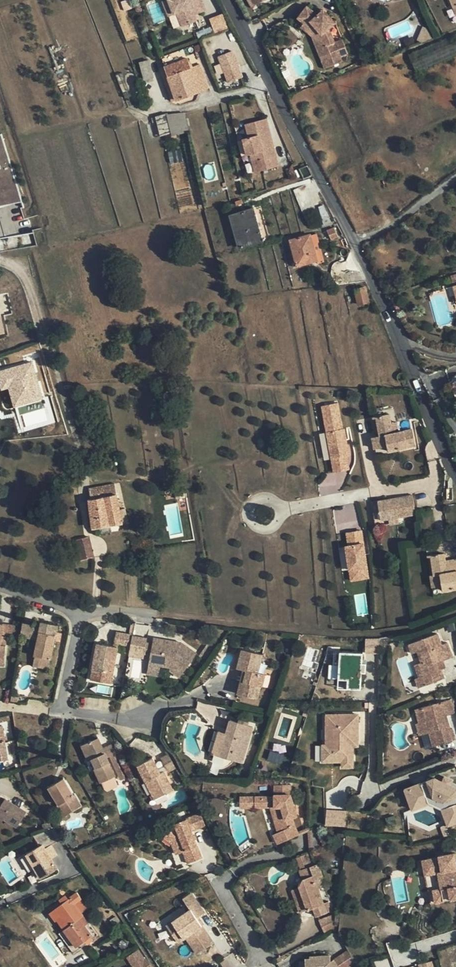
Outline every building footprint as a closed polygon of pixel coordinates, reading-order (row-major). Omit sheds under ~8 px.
[(123,11),(131,8),(128,0),(126,0),(120,2),(123,11)] [(166,0),(160,0),(158,1),(162,15),(169,13),(170,12),(166,0)] [(188,22),(186,16),(199,12),(195,0),(166,0),(170,12),(169,13),(170,16),(171,15),(173,23),(172,24),(173,27),(188,22)] [(311,2),(304,8),(315,19),(310,22),(316,28),(328,64),(350,57),(337,21),(329,12),(325,16),(321,12),(311,2)] [(315,19),(304,8),(300,12),(306,18),(303,22),(312,31),(323,66),(328,64),(316,28),(310,22),(315,19)] [(214,33),(228,28),(222,13),(209,18),(214,33)] [(193,45),(161,56),(168,76),(176,99),(208,87),(193,45)] [(227,83),(243,77),(233,50),(217,56),(227,83)] [(149,60),(140,62),(145,79),(153,77),(149,60)] [(163,77),(171,101),(176,99),(168,76),(163,77)] [(166,113),(156,116),(157,122),(159,129),(161,135),(171,132),(166,113)] [(265,118),(245,124),(249,136),(242,138),(247,154),(250,153),(254,162),(260,160),(263,169),(279,165),(265,118)] [(152,131),(159,129),(157,122),(153,122),(150,123),(152,131)] [(22,200),(3,135),(0,135),(0,205),(22,200)] [(179,138),(165,141),(181,211),(196,208),(179,138)] [(260,160),(254,162),(256,171),(263,169),(260,160)] [(253,208),(232,214),(241,246),(262,240),(253,208)] [(325,224),(331,221),(325,210),(319,213),(325,224)] [(332,238),(337,236),(333,227),(328,229),(332,238)] [(310,233),(290,239),(297,265),(318,260),(319,262),(324,261),(316,233),(311,235),(310,233)] [(359,304),(360,304),(369,302),(364,287),(355,290),(359,304)] [(232,333),(240,333),(238,325),(231,325),(232,333)] [(8,389),(12,407),(42,400),(34,362),(0,369),(0,391),(8,389)] [(351,457),(340,403),(323,407),(336,473),(351,470),(348,458),(351,457)] [(398,432),(397,426),(392,427),(391,422),(390,414),(372,417),(376,436),(373,436),(375,447),(389,445),(390,450),(415,445),(412,429),(398,432)] [(88,489),(90,499),(117,494),(114,483),(88,489)] [(93,527),(122,522),(123,522),(120,509),(117,494),(90,499),(89,499),(93,527)] [(389,502),(389,498),(373,501),(376,521),(378,521),(397,518),(404,517),(417,515),(413,494),(395,497),(396,501),(389,502)] [(120,509),(123,522),(128,521),(125,508),(120,509)] [(370,579),(363,532),(347,534),(350,550),(348,551),(352,582),(370,579)] [(82,559),(93,556),(88,537),(76,540),(82,559)] [(446,560),(445,554),(431,556),(434,575),(441,574),(444,590),(455,589),(455,559),(452,559),(452,563),(447,563),(446,560)] [(22,621),(22,626),(20,637),(30,638),(32,630),(33,623),(22,621)] [(39,631),(37,640),(34,655),(35,656),(40,657),(38,666),(48,668),(50,659),(51,659),(55,635),(57,626),(41,622),(39,631)] [(20,637),(22,626),(3,624),(0,645),(6,646),(7,636),(20,637)] [(30,638),(37,640),(39,631),(32,630),(30,638)] [(130,646),(132,635),(116,632),(114,642),(118,643),(124,645),(130,646)] [(433,633),(404,642),(407,652),(413,651),(416,663),(410,664),(414,680),(419,678),(421,687),(439,681),(437,672),(434,665),(440,663),(440,661),(448,658),(444,643),(437,645),(433,633)] [(130,646),(129,654),(144,657),(145,653),(147,641),(147,638),(132,635),(130,646)] [(148,666),(160,668),(160,665),(170,666),(170,670),(179,677),(196,654),(180,642),(154,637),(153,642),(151,655),(148,666)] [(366,638),(365,652),(377,653),(379,639),(366,638)] [(145,653),(151,655),(153,642),(147,641),(145,653)] [(111,660),(115,661),(118,647),(113,645),(97,643),(91,679),(111,683),(113,673),(110,672),(111,660)] [(236,669),(242,671),(245,671),(243,682),(240,681),(236,694),(256,699),(260,685),(261,685),(263,676),(256,673),(260,655),(241,650),(236,669)] [(128,674),(137,677),(141,666),(132,663),(128,674)] [(158,675),(160,668),(148,666),(147,673),(158,675)] [(414,680),(412,680),(414,689),(421,687),(419,678),(414,680)] [(450,698),(410,712),(414,726),(422,724),(425,734),(430,748),(452,741),(449,732),(446,733),(443,723),(439,725),(437,719),(442,718),(455,713),(450,698)] [(355,715),(324,716),(324,747),(332,747),(332,762),(340,763),(341,768),(351,768),(351,748),(351,739),(356,739),(355,715)] [(230,723),(226,736),(220,759),(223,760),(221,765),(226,767),(228,761),(232,762),(244,765),(254,728),(230,723)] [(414,726),(411,727),(414,738),(425,734),(422,724),(414,726)] [(213,757),(220,759),(226,736),(220,734),(213,757)] [(91,751),(94,758),(98,769),(97,769),(103,783),(118,777),(101,738),(89,743),(92,750),(91,751)] [(89,760),(94,758),(91,751),(92,750),(89,743),(83,745),(89,760)] [(332,747),(324,747),(320,747),(321,762),(332,762),(332,747)] [(278,762),(280,754),(270,751),(268,760),(278,762)] [(176,768),(168,754),(161,758),(168,772),(176,768)] [(162,791),(164,794),(173,790),(164,772),(160,773),(152,757),(138,765),(153,795),(162,791)] [(49,787),(59,804),(68,799),(74,809),(81,805),(75,794),(74,795),(64,778),(49,787)] [(420,806),(436,800),(445,802),(454,826),(455,825),(455,789),(436,782),(414,790),(420,806)] [(420,806),(414,790),(406,793),(414,812),(429,807),(444,811),(450,827),(454,826),(445,802),(436,800),(420,806)] [(155,799),(164,794),(162,791),(153,795),(155,799)] [(277,842),(298,833),(297,831),(291,819),(296,817),(290,794),(274,794),(273,796),(262,796),(262,806),(270,806),(278,832),(273,834),(277,842)] [(3,819),(4,817),(5,815),(11,819),(10,821),(17,826),(26,811),(6,798),(5,798),(0,796),(0,817),(3,819)] [(240,807),(262,806),(262,796),(240,796),(240,807)] [(64,816),(74,809),(68,799),(59,804),(57,805),(64,816)] [(349,812),(329,812),(329,827),(348,827),(349,812)] [(174,839),(172,842),(176,853),(183,851),(185,851),(190,862),(201,858),(191,830),(204,825),(200,813),(173,824),(166,833),(174,839)] [(61,837),(53,825),(32,835),(38,847),(25,854),(26,856),(33,869),(37,878),(53,871),(48,859),(52,857),(47,847),(50,845),(61,840),(61,837)] [(310,830),(308,827),(297,831),(298,833),(299,835),(308,831),(310,830)] [(309,850),(325,846),(320,827),(310,830),(308,831),(309,850)] [(164,837),(172,842),(174,839),(166,833),(164,837)] [(316,865),(311,853),(297,857),(301,869),(300,870),(302,879),(298,889),(292,890),(300,912),(308,909),(307,906),(312,904),(314,907),(317,916),(329,912),(329,902),(324,903),(317,885),(323,883),(322,878),(324,878),(318,864),(316,865)] [(454,854),(439,856),(439,858),(428,860),(430,874),(438,873),(443,901),(455,899),(455,862),(454,854)] [(26,872),(33,869),(26,856),(19,859),(26,872)] [(443,901),(438,873),(430,874),(428,860),(422,861),(430,904),(443,901)] [(76,892),(67,899),(62,903),(50,912),(64,929),(58,933),(71,950),(91,935),(85,926),(88,923),(74,903),(81,898),(76,892)] [(176,928),(172,931),(179,942),(186,937),(197,953),(213,942),(202,926),(196,918),(198,916),(204,912),(191,893),(182,899),(189,910),(172,921),(176,928)] [(25,918),(31,913),(24,905),(17,909),(25,918)] [(107,923),(114,919),(112,914),(112,913),(107,905),(102,908),(104,911),(102,912),(107,923)] [(334,915),(318,921),(324,933),(334,929),(334,915)] [(167,924),(172,931),(176,928),(172,921),(167,924)] [(130,966),(152,966),(146,957),(140,949),(128,956),(133,965),(130,966)] [(354,961),(347,949),(333,959),(336,963),(339,966),(350,966),(355,964),(354,962),(354,961)] [(330,961),(329,955),(309,956),(309,958),(305,958),(305,966),(339,966),(336,963),(333,964),(330,961)]
